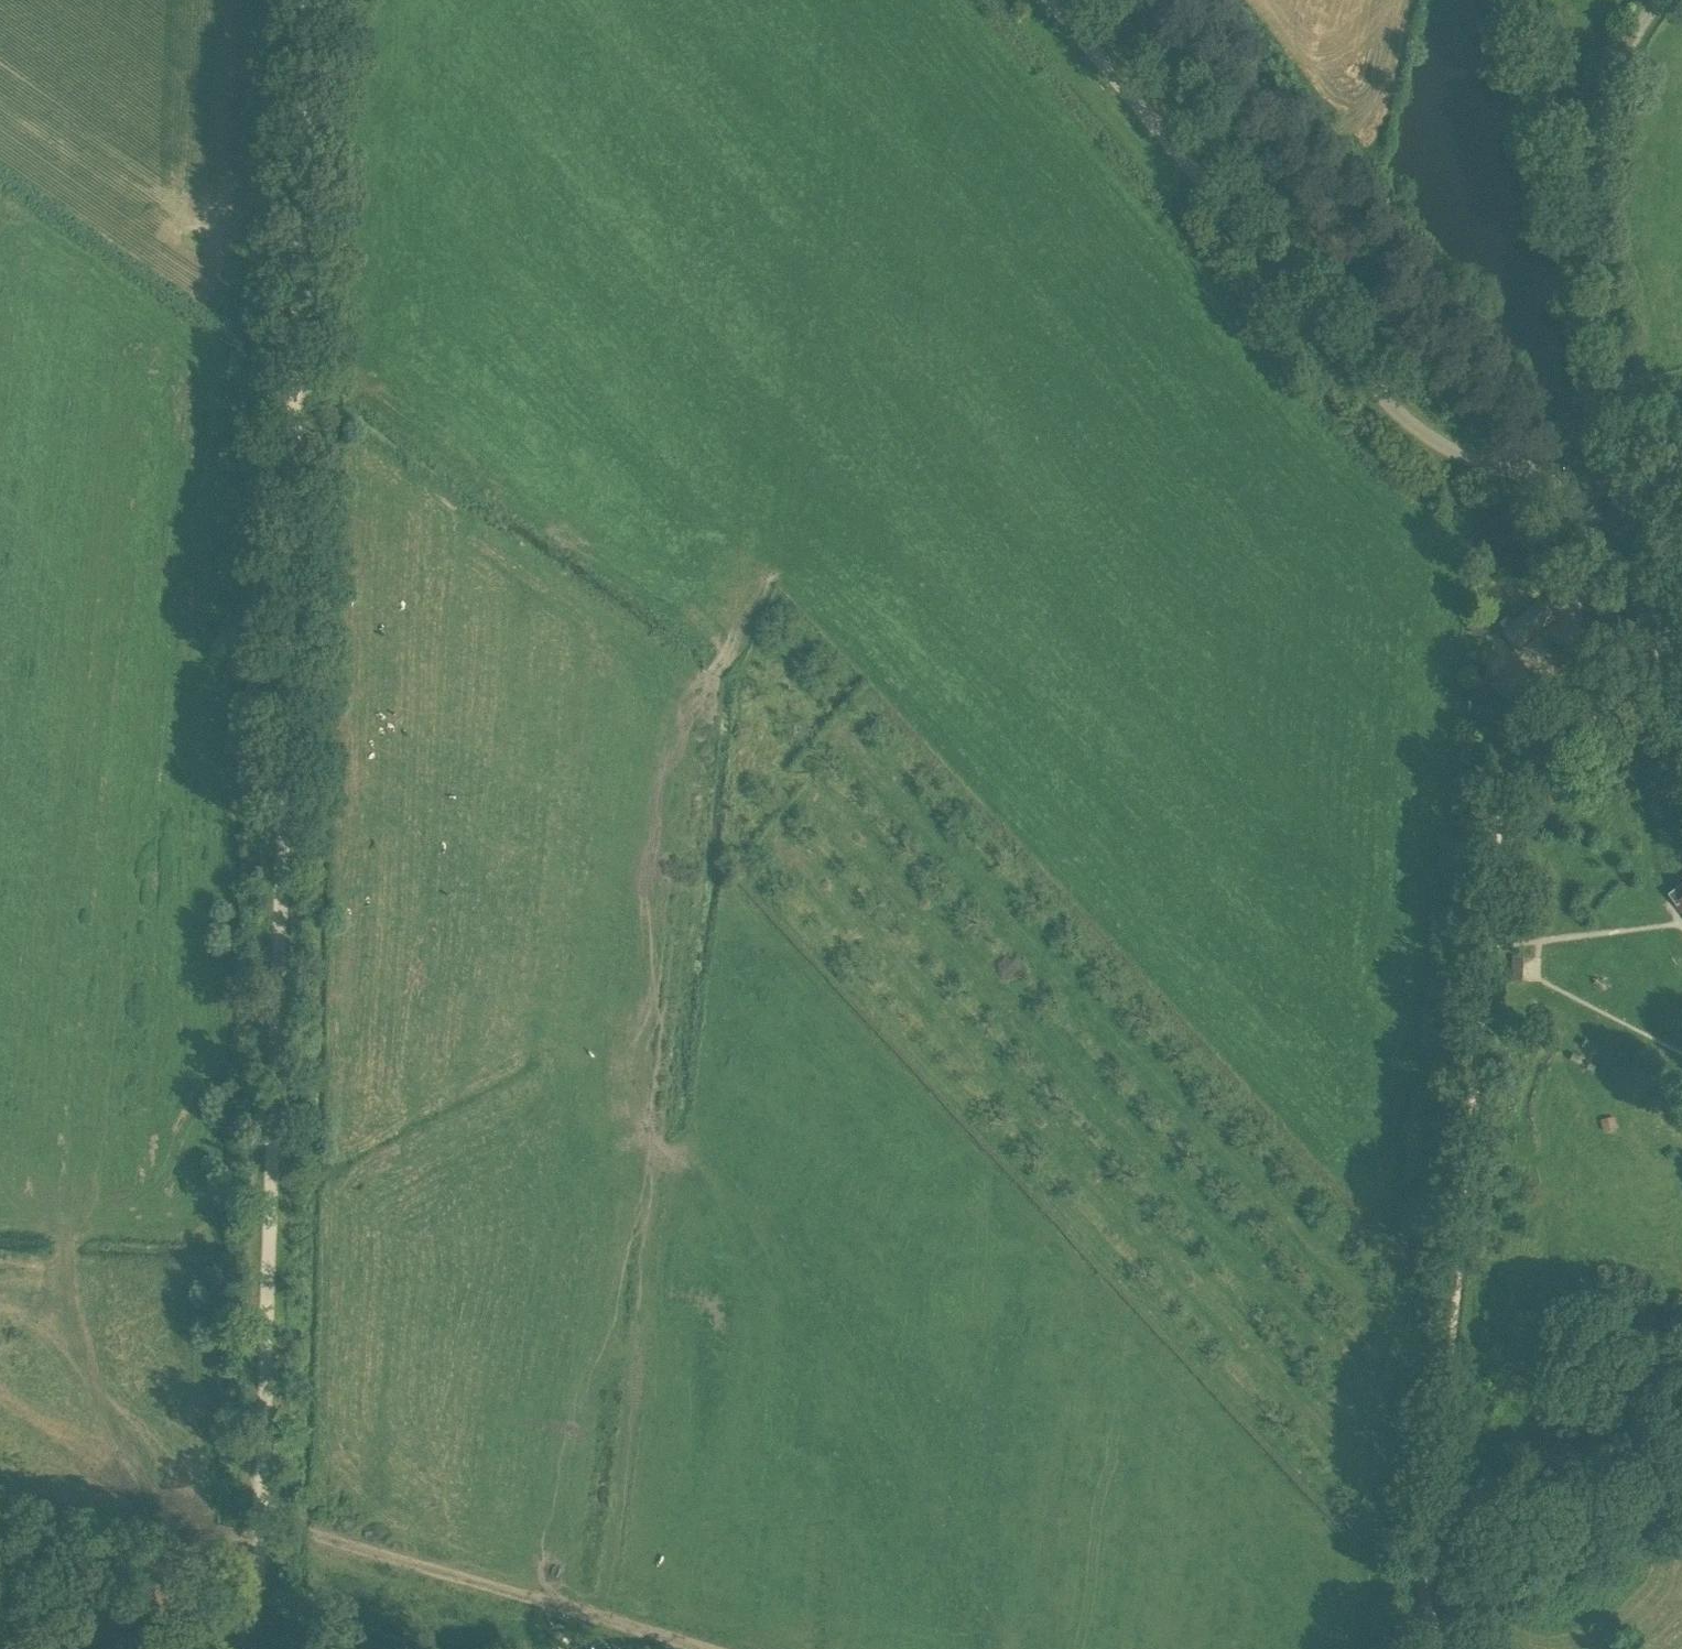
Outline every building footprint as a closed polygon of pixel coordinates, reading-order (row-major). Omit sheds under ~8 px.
[(1539,602),(1503,631),(1517,648),(1552,619),(1539,602)] [(1561,650),(1555,642),(1549,647),(1555,654),(1561,650)] [(1668,894),(1676,904),(1681,912),(1681,884),(1668,894)] [(1524,957),(1512,956),(1511,981),(1523,981),(1524,957)] [(1612,1117),(1602,1120),(1604,1131),(1615,1128),(1612,1117)]
